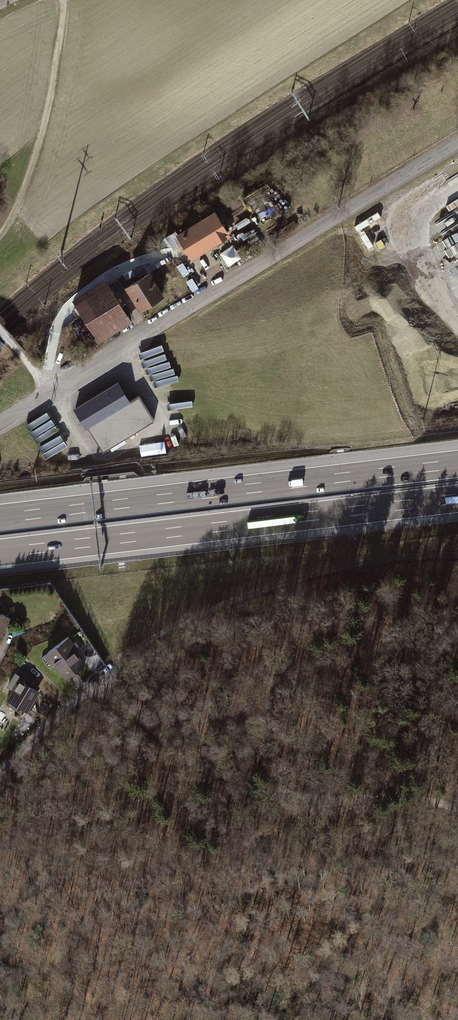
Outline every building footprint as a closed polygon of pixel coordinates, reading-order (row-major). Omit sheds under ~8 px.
[(215,214),(179,236),(192,256),(227,234),(215,214)] [(148,274),(128,287),(141,308),(161,295),(148,274)] [(74,301),(96,336),(128,316),(106,281),(74,301)] [(124,385),(119,389),(127,402),(132,398),(124,385)] [(78,424),(95,451),(145,420),(133,400),(116,410),(112,403),(78,424)] [(77,650),(67,638),(42,659),(51,669),(53,667),(65,681),(85,665),(75,653),(77,650)] [(40,690),(20,677),(6,698),(26,711),(40,690)]
